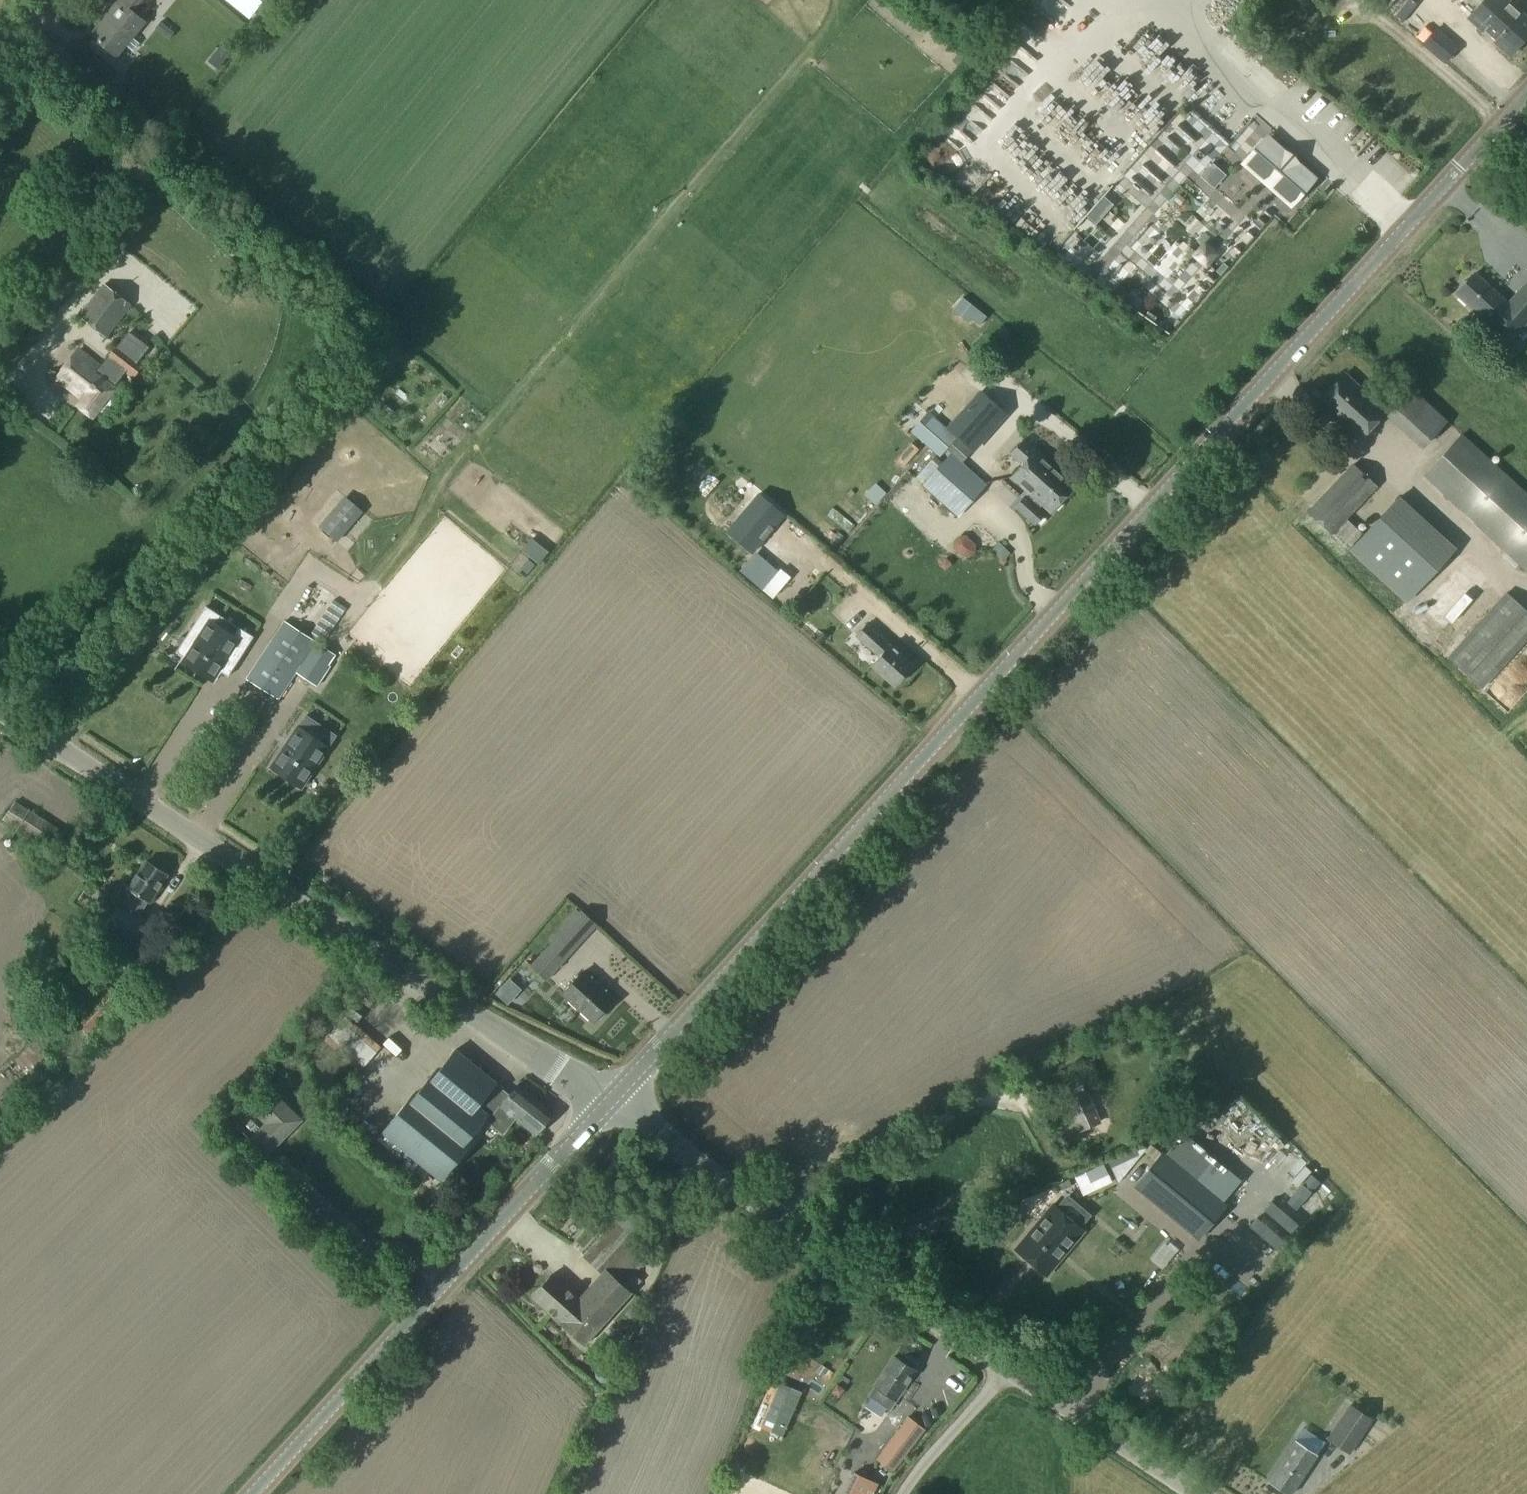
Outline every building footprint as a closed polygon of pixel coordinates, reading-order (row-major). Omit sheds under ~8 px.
[(91,35),(117,57),(146,24),(138,17),(153,0),(121,0),(91,35)] [(1470,17),(1496,41),(1494,43),(1508,56),(1526,35),(1526,20),(1521,14),(1519,16),(1501,0),(1485,0),(1470,17)] [(1435,30),(1422,46),(1443,64),(1456,48),(1435,30)] [(226,57),(231,51),(222,43),(217,50),(226,57)] [(1266,139),(1245,163),(1290,203),(1311,179),(1266,139)] [(1455,294),(1508,342),(1526,321),(1526,282),(1507,304),(1473,274),(1455,294)] [(104,283),(78,316),(108,340),(133,306),(104,283)] [(986,319),(963,300),(953,312),(968,324),(968,323),(971,320),(979,326),(986,319)] [(120,345),(107,358),(133,378),(143,365),(120,345)] [(0,350),(0,370),(3,373),(16,360),(3,347),(0,350)] [(78,353),(55,380),(81,399),(78,404),(93,417),(117,390),(115,389),(119,384),(78,353)] [(1344,374),(1317,403),(1357,441),(1385,412),(1344,374)] [(1412,387),(1384,415),(1419,449),(1446,421),(1412,387)] [(956,411),(967,397),(957,389),(946,404),(956,411)] [(979,392),(947,428),(973,451),(1005,415),(979,392)] [(928,412),(906,434),(918,445),(921,442),(939,458),(946,449),(956,436),(944,425),(929,413),(928,412)] [(956,436),(946,449),(950,453),(951,452),(962,462),(971,451),(956,436)] [(1422,477),(1525,574),(1526,572),(1526,499),(1460,436),(1422,477)] [(1024,439),(1011,453),(1012,453),(1023,464),(1012,476),(1031,494),(1028,498),(1027,498),(1018,508),(1034,524),(1044,513),(1038,508),(1042,504),(1050,511),(1074,485),(1036,451),(1024,439)] [(950,453),(921,484),(957,517),(987,485),(962,462),(961,463),(950,453)] [(1352,462),(1306,511),(1332,535),(1347,520),(1378,486),(1352,462)] [(875,504),(885,493),(875,485),(865,496),(875,504)] [(335,542),(362,512),(344,496),(317,527),(335,542)] [(1349,551),(1343,556),(1393,600),(1438,557),(1435,554),(1447,544),(1440,537),(1442,535),(1398,499),(1364,535),(1349,551)] [(1364,535),(1347,520),(1332,535),(1349,551),(1364,535)] [(954,548),(962,556),(969,556),(974,552),(973,546),(965,537),(958,537),(954,542),(954,548)] [(761,559),(754,553),(738,571),(745,577),(761,559)] [(776,572),(760,590),(771,599),(789,578),(779,568),(776,572)] [(1445,650),(1478,681),(1526,629),(1526,608),(1503,586),(1445,650)] [(252,636),(204,606),(175,653),(184,658),(181,662),(213,681),(221,667),(230,672),(252,636)] [(274,637),(246,679),(261,688),(279,700),(297,673),(316,685),(328,665),(328,664),(334,656),(335,654),(317,642),(285,621),(274,637)] [(869,623),(856,636),(880,658),(873,666),(894,686),(914,665),(893,645),(869,623)] [(297,727),(270,767),(301,788),(328,747),(335,736),(305,716),(298,727),(297,727)] [(396,739),(403,725),(394,720),(386,735),(396,739)] [(17,801),(3,820),(64,860),(76,839),(17,801)] [(128,887),(148,901),(150,902),(168,875),(146,861),(129,885),(128,887)] [(125,882),(112,902),(117,905),(138,918),(139,916),(148,901),(128,887),(129,885),(125,882)] [(117,905),(104,926),(140,950),(154,925),(139,916),(138,918),(117,905)] [(556,938),(530,966),(546,982),(598,925),(583,911),(556,938)] [(104,926),(89,948),(127,971),(140,950),(104,926)] [(582,971),(562,992),(592,1020),(595,1017),(596,1018),(599,1018),(605,1013),(605,1010),(603,1009),(612,1000),(582,971)] [(503,993),(502,1002),(505,1006),(510,1006),(515,1003),(516,995),(512,990),(507,990),(503,993)] [(0,1073),(0,1113),(51,1064),(42,1054),(54,1042),(48,1035),(54,1030),(47,1023),(41,1028),(39,1025),(27,1036),(33,1043),(0,1073)] [(413,1095),(381,1133),(440,1181),(472,1143),(468,1140),(484,1120),(502,1134),(514,1120),(535,1136),(553,1115),(517,1085),(508,1096),(496,1086),(499,1083),(456,1049),(454,1052),(435,1075),(433,1073),(414,1096),(413,1095)] [(1087,1094),(1068,1102),(1082,1132),(1100,1124),(1087,1094)] [(254,1109),(237,1127),(266,1156),(300,1120),(275,1096),(258,1113),(254,1109)] [(1224,1206),(1162,1155),(1136,1185),(1198,1237),(1224,1206)] [(1103,1165),(1074,1178),(1082,1196),(1111,1183),(1103,1165)] [(547,1273),(527,1295),(579,1344),(626,1293),(625,1292),(636,1280),(629,1273),(648,1252),(634,1238),(649,1222),(627,1203),(578,1255),(598,1274),(575,1299),(547,1273)] [(1052,1205),(1015,1249),(1046,1275),(1083,1231),(1052,1205)] [(878,1385),(871,1395),(892,1408),(916,1370),(895,1357),(877,1384),(878,1385)] [(1348,1405),(1327,1439),(1349,1453),(1370,1419),(1348,1405)] [(909,1417),(887,1446),(903,1458),(925,1429),(909,1417)] [(1267,1481),(1287,1493),(1291,1493),(1316,1455),(1293,1440),(1267,1481)] [(874,1491),(878,1483),(855,1473),(852,1479),(851,1481),(845,1493),(873,1493),(874,1491)]
